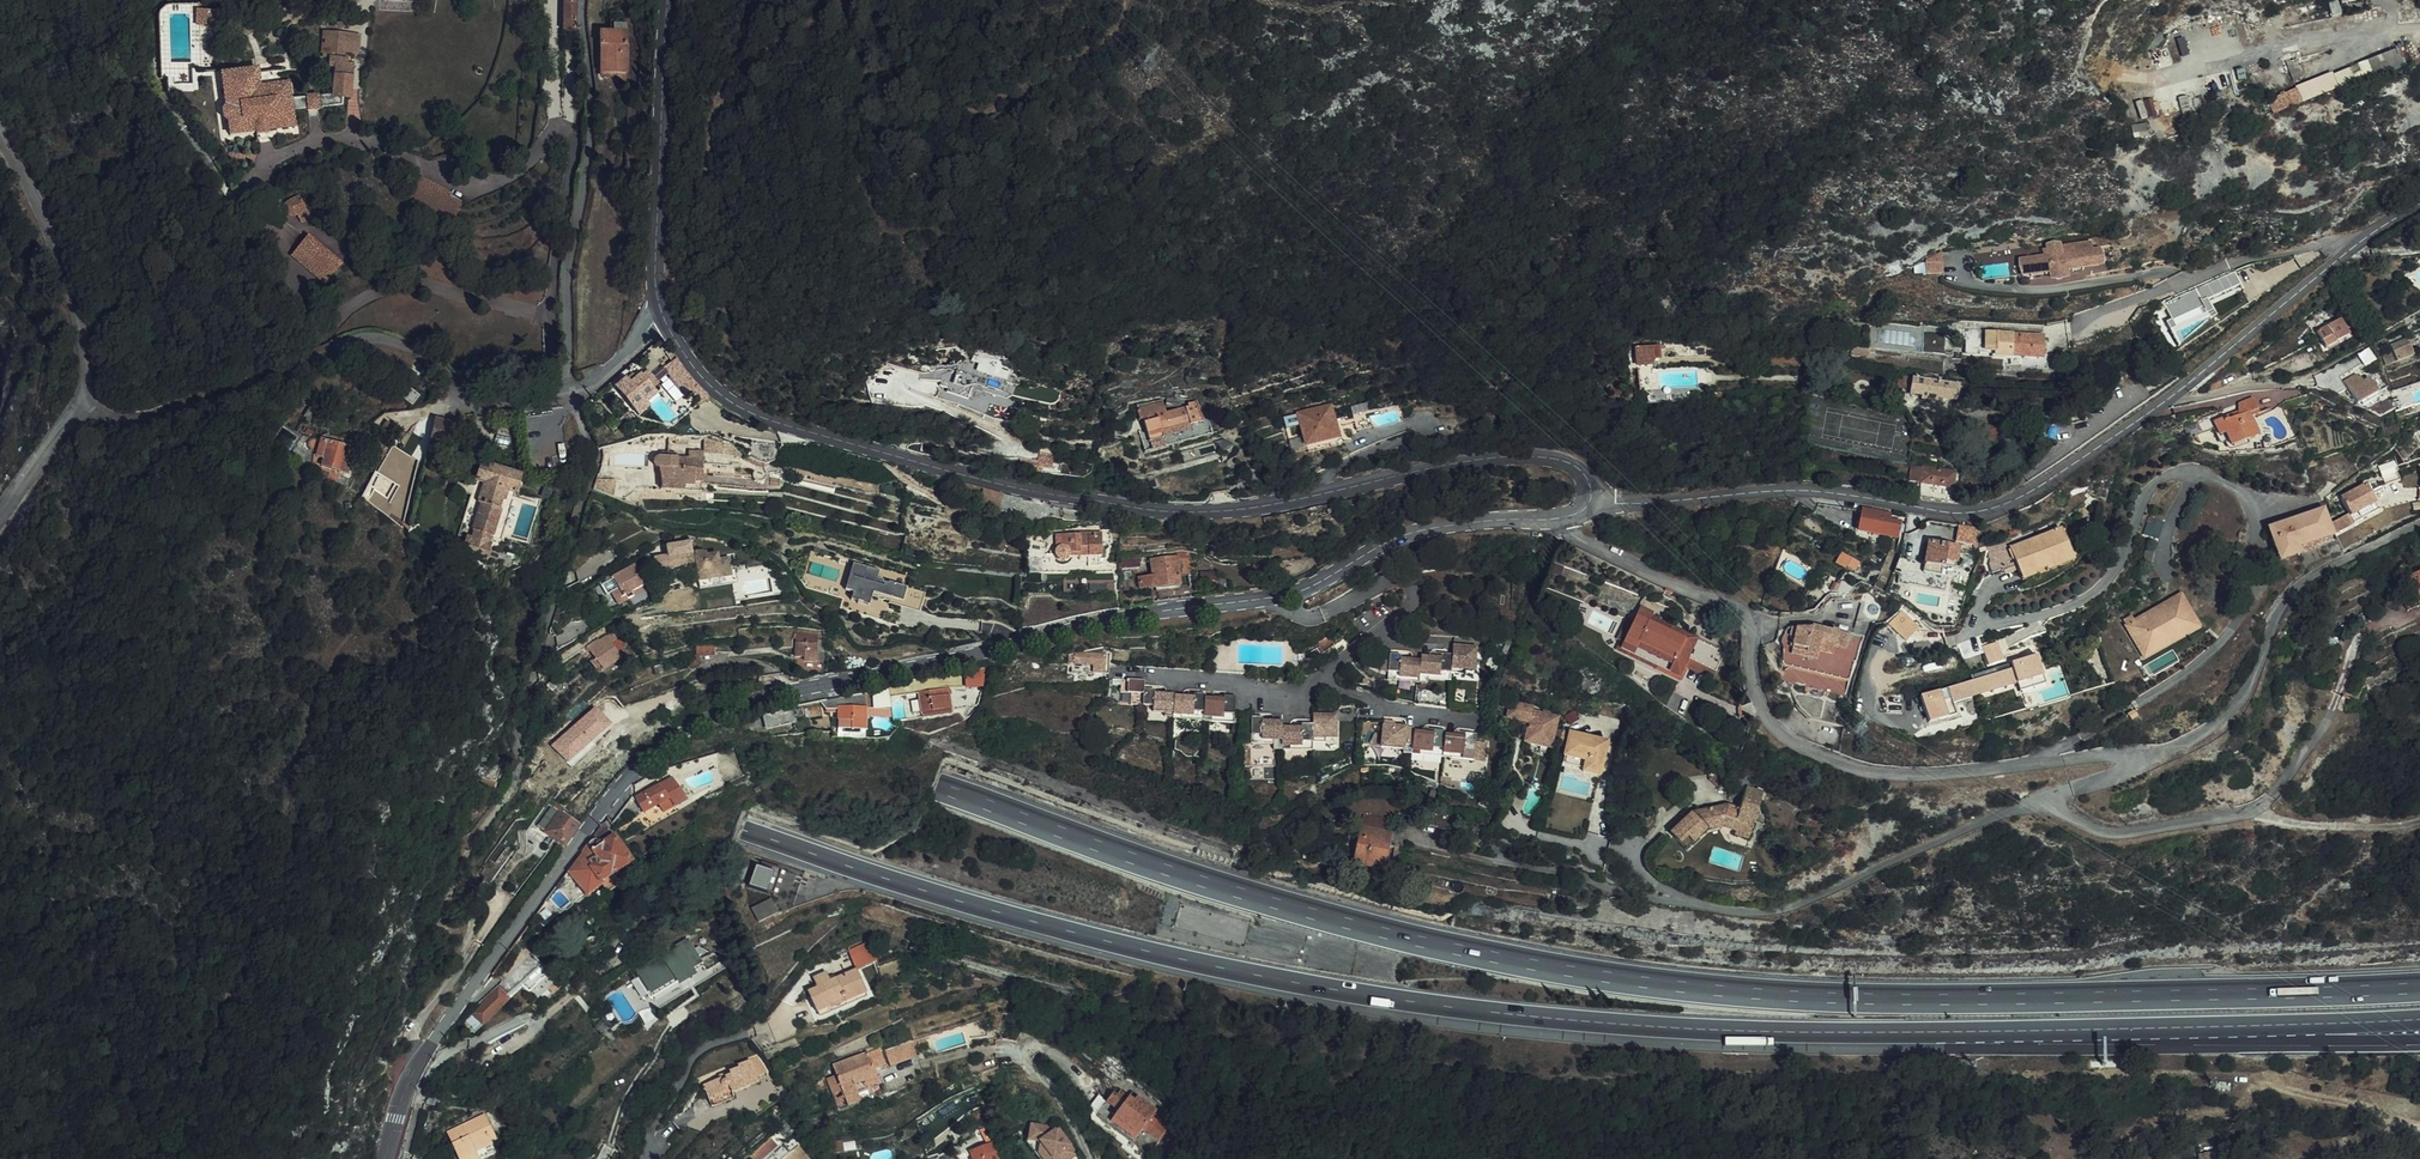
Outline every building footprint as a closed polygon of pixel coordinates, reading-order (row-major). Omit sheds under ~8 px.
[(571,31),(572,0),(558,0),(557,4),(558,31),(571,31)] [(197,26),(217,25),(223,13),(200,13),(197,26)] [(608,33),(620,33),(619,24),(608,24),(608,33)] [(327,69),(322,98),(340,101),(345,57),(347,39),(346,36),(318,32),(315,50),(322,53),(320,68),(327,69)] [(624,72),(623,32),(620,33),(608,33),(593,32),(594,56),(599,57),(600,72),(624,72)] [(353,57),(355,37),(346,36),(347,39),(345,57),(353,57)] [(283,123),(284,130),(294,128),(290,95),(278,88),(276,73),(258,75),(257,69),(220,73),(224,101),(220,101),(221,112),(230,111),(232,129),(283,123)] [(295,108),(306,108),(306,98),(295,98),(295,108)] [(462,200),(421,178),(411,198),(451,219),(462,200)] [(283,217),(289,217),(294,223),(303,216),(289,197),(279,205),(279,210),(283,217)] [(308,239),(306,241),(337,268),(339,267),(308,239)] [(2080,240),(2050,245),(2038,247),(2039,255),(2032,256),(2020,257),(2024,281),(2043,279),(2042,269),(2056,267),(2085,262),(2082,248),(2080,240)] [(324,282),(337,268),(306,241),(293,255),(324,282)] [(2038,247),(2037,242),(2030,244),(2032,256),(2039,255),(2038,247)] [(2016,283),(2024,281),(2020,257),(2011,258),(2016,283)] [(1936,280),(1933,259),(1918,270),(1920,282),(1936,280)] [(2056,267),(2042,269),(2043,279),(2058,276),(2056,267)] [(2187,325),(2184,319),(2204,309),(2201,303),(2220,293),(2219,290),(2237,282),(2231,270),(2160,304),(2174,332),(2187,325)] [(2326,344),(2350,331),(2341,315),(2317,328),(2326,344)] [(1871,328),(1871,342),(1883,342),(1884,348),(1911,348),(1911,327),(1871,328)] [(2046,352),(2047,336),(1992,332),(1990,348),(2001,349),(2000,355),(2025,358),(2026,350),(2046,352)] [(1659,358),(1668,358),(1668,347),(1645,343),(1643,361),(1655,363),(1657,361),(1658,360),(1659,358)] [(2046,359),(2046,352),(2026,350),(2025,358),(2046,359)] [(1857,351),(1856,360),(1874,363),(1875,353),(1857,351)] [(705,399),(673,362),(658,373),(672,391),(681,402),(688,398),(696,409),(706,400),(705,399)] [(1914,371),(1923,373),(1924,365),(1915,364),(1914,371)] [(1936,379),(1938,367),(1924,365),(1923,373),(1926,373),(1926,377),(1936,379)] [(608,389),(628,413),(638,404),(641,407),(652,398),(648,393),(653,387),(642,374),(637,378),(634,377),(630,380),(627,377),(621,382),(618,380),(608,389)] [(2356,377),(2358,380),(2362,385),(2365,383),(2360,375),(2356,377)] [(1957,387),(1948,386),(1938,385),(1939,379),(1936,379),(1926,377),(1917,376),(1916,382),(1915,382),(1899,380),(1897,380),(1896,393),(1897,393),(1909,394),(1909,399),(1920,400),(1920,406),(1937,408),(1937,402),(1961,405),(1963,389),(1957,387)] [(2362,385),(2358,380),(2350,384),(2362,402),(2366,405),(2383,397),(2380,393),(2383,391),(2375,377),(2365,383),(2362,385)] [(1145,410),(1147,421),(1150,434),(1165,432),(1164,424),(1193,418),(1193,420),(1204,418),(1203,408),(1200,396),(1192,397),(1193,401),(1169,406),(1167,394),(1140,399),(1142,410),(1145,410)] [(2232,446),(2249,440),(2260,436),(2251,411),(2260,408),(2255,396),(2241,400),(2241,414),(2230,418),(2229,415),(2214,420),(2220,435),(2223,434),(2227,432),(2232,446)] [(2370,407),(2384,400),(2383,397),(2366,405),(2370,407)] [(1368,428),(1380,425),(1383,424),(1376,399),(1360,403),(1363,414),(1343,419),(1340,404),(1308,412),(1315,434),(1347,428),(1346,425),(1365,420),(1367,426),(1368,428)] [(412,424),(420,410),(406,402),(397,416),(412,424)] [(641,407),(638,404),(628,413),(630,416),(641,407)] [(1150,434),(1147,421),(1140,423),(1144,444),(1215,431),(1211,407),(1203,408),(1204,418),(1193,420),(1193,418),(1164,424),(1165,432),(1150,434)] [(2198,433),(2212,428),(2208,419),(2195,425),(2198,433)] [(513,420),(503,421),(503,428),(505,428),(505,432),(512,431),(512,427),(514,427),(513,420)] [(435,428),(429,452),(452,456),(457,433),(435,428)] [(1317,444),(1349,436),(1347,428),(1315,434),(1317,444)] [(1974,444),(1993,447),(1996,432),(1978,429),(1974,444)] [(2223,434),(2228,447),(2232,446),(2227,432),(2223,434)] [(380,436),(376,436),(371,444),(387,453),(392,444),(380,436)] [(2251,444),(2249,440),(2232,446),(2228,447),(2228,448),(2229,450),(2230,451),(2232,451),(2233,451),(2234,450),(2251,444)] [(320,471),(342,482),(352,461),(323,447),(316,462),(323,466),(320,471)] [(384,465),(389,458),(370,447),(366,455),(384,465)] [(1038,462),(1043,464),(1044,460),(1052,462),(1054,454),(1040,451),(1038,462)] [(392,456),(376,483),(398,496),(414,468),(410,465),(414,454),(407,454),(404,462),(392,456)] [(679,459),(679,455),(669,456),(669,459),(663,460),(657,460),(656,461),(655,462),(654,463),(654,465),(654,467),(654,468),(655,470),(657,471),(663,472),(663,491),(698,490),(697,471),(705,471),(704,454),(690,454),(690,459),(679,459)] [(1237,465),(1240,485),(1252,483),(1248,463),(1237,465)] [(2388,463),(2381,467),(2390,481),(2397,476),(2388,463)] [(365,482),(373,486),(375,483),(383,468),(375,464),(365,482)] [(1954,473),(1923,468),(1918,498),(1925,500),(1938,502),(1951,504),(1954,473)] [(485,572),(486,570),(492,553),(489,552),(502,513),(500,512),(502,507),(504,508),(506,503),(508,503),(510,499),(515,500),(521,482),(481,469),(475,489),(484,492),(481,500),(477,499),(476,502),(471,500),(468,512),(479,514),(472,539),(476,540),(474,548),(468,546),(464,559),(462,564),(485,572)] [(2369,484),(2345,499),(2354,513),(2360,523),(2384,507),(2369,484)] [(596,491),(607,495),(609,491),(598,487),(596,491)] [(596,491),(594,496),(606,500),(607,495),(596,491)] [(597,514),(598,510),(597,506),(595,503),(591,503),(587,504),(586,507),(586,512),(587,514),(590,516),(594,515),(597,514)] [(2269,529),(2279,557),(2298,550),(2298,549),(2297,545),(2332,532),(2329,524),(2324,510),(2269,529)] [(1860,511),(1857,531),(1892,537),(1897,538),(1899,523),(1888,521),(1888,516),(1860,511)] [(2354,513),(2329,524),(2332,532),(2333,535),(2360,523),(2354,513)] [(1995,550),(2002,568),(2017,563),(2020,572),(2072,552),(2061,525),(1995,550)] [(1981,530),(1980,529),(1957,527),(1956,539),(1974,542),(1975,540),(1979,534),(1980,532),(1981,530)] [(2332,532),(2297,545),(2298,549),(2333,535),(2332,532)] [(1075,533),(1075,536),(1072,535),(1066,538),(1063,539),(1062,548),(1060,548),(1058,549),(1057,550),(1056,552),(1055,554),(1055,555),(1056,557),(1057,559),(1058,560),(1060,560),(1061,561),(1062,561),(1064,560),(1066,560),(1068,559),(1069,557),(1069,556),(1079,557),(1080,550),(1088,550),(1088,558),(1090,558),(1100,559),(1102,559),(1103,534),(1075,533)] [(687,561),(684,546),(683,539),(664,542),(664,547),(659,548),(660,553),(647,555),(649,567),(687,561)] [(1927,542),(1923,563),(1954,569),(1958,548),(1927,542)] [(684,546),(687,561),(689,575),(720,570),(717,552),(708,554),(708,548),(697,549),(696,546),(691,545),(684,546)] [(1837,561),(1857,570),(1862,559),(1841,550),(1837,561)] [(2300,554),(2298,550),(2279,557),(2281,561),(2300,554)] [(2020,572),(2023,579),(2075,559),(2072,552),(2020,572)] [(1199,574),(1197,554),(1155,560),(1157,578),(1160,578),(1161,590),(1186,587),(1185,576),(1199,574)] [(1099,569),(1100,559),(1090,558),(1090,569),(1099,569)] [(610,580),(604,583),(609,593),(637,579),(628,559),(605,570),(606,571),(610,580)] [(2418,594),(2419,593),(2419,570),(2409,574),(2418,594)] [(600,575),(604,583),(610,580),(606,571),(600,575)] [(879,577),(853,571),(846,599),(855,601),(853,609),(859,610),(859,612),(864,613),(865,612),(871,613),(874,603),(879,604),(880,606),(882,607),(885,606),(886,605),(922,613),(926,595),(878,585),(879,577)] [(637,579),(609,593),(612,598),(640,584),(637,579)] [(1116,589),(1116,579),(1090,579),(1090,590),(1116,589)] [(2195,624),(2178,592),(2122,621),(2139,653),(2151,646),(2147,639),(2172,626),(2177,633),(2195,624)] [(2418,594),(2408,598),(2412,608),(2419,605),(2419,593),(2418,594)] [(1628,624),(1681,647),(1686,638),(1671,628),(1652,616),(1658,607),(1645,599),(1628,624)] [(1888,626),(1906,641),(1917,627),(1898,612),(1888,626)] [(1674,623),(1671,628),(1686,638),(1681,647),(1689,650),(1692,646),(1697,638),(1674,623)] [(1674,657),(1681,647),(1628,624),(1623,632),(1637,640),(1641,635),(1672,654),(1671,657),(1672,657),(1670,660),(1672,661),(1675,658),(1674,657)] [(2172,626),(2147,639),(2151,646),(2177,633),(2172,626)] [(1811,630),(1798,631),(1795,643),(1793,655),(1818,660),(1821,648),(1846,653),(1849,638),(1831,635),(1831,634),(1812,629),(1811,630)] [(809,655),(809,633),(788,632),(788,650),(797,650),(797,655),(809,655)] [(1674,674),(1689,650),(1681,647),(1674,657),(1675,658),(1672,661),(1670,660),(1672,657),(1671,657),(1672,654),(1641,635),(1637,640),(1623,632),(1619,637),(1674,674)] [(595,661),(611,649),(600,633),(584,644),(595,661)] [(1332,636),(1320,643),(1327,653),(1338,645),(1332,636)] [(1990,668),(2005,662),(1998,643),(1984,650),(1990,668)] [(699,645),(699,653),(715,653),(715,645),(699,645)] [(1479,672),(1481,649),(1481,648),(1459,646),(1457,656),(1456,669),(1469,671),(1479,672)] [(1082,652),(1076,654),(1075,662),(1076,663),(1094,665),(1094,672),(1107,673),(1108,655),(1082,652)] [(1403,674),(1403,677),(1423,679),(1423,675),(1425,661),(1405,659),(1405,656),(1393,655),(1392,672),(1403,674)] [(1455,674),(1456,669),(1457,656),(1446,655),(1445,659),(1426,658),(1425,661),(1423,675),(1432,676),(1444,677),(1444,673),(1455,674)] [(1818,661),(1818,660),(1793,655),(1792,661),(1817,665),(1818,661)] [(2040,658),(2015,666),(2016,671),(1925,701),(1933,727),(1961,719),(1957,708),(2021,687),(2024,694),(2050,686),(2040,658)] [(1790,672),(1786,693),(1784,699),(1809,724),(1841,730),(1853,668),(1818,661),(1817,665),(1792,661),(1784,660),(1782,671),(1790,672)] [(965,672),(966,680),(984,677),(985,667),(965,672)] [(1391,681),(1423,684),(1423,679),(1403,677),(1403,674),(1392,672),(1391,681)] [(1444,673),(1444,677),(1432,676),(1432,681),(1455,683),(1455,674),(1444,673)] [(1432,685),(1432,681),(1432,676),(1423,675),(1423,679),(1423,684),(1432,685)] [(968,689),(982,687),(984,677),(966,680),(968,689)] [(1132,704),(1145,705),(1146,688),(1147,680),(1124,678),(1124,679),(1114,678),(1114,684),(1123,684),(1123,692),(1133,693),(1132,704)] [(539,701),(545,692),(538,687),(532,696),(539,701)] [(1156,689),(1146,688),(1145,705),(1155,706),(1167,707),(1167,712),(1176,712),(1176,696),(1176,694),(1155,693),(1156,689)] [(946,696),(941,697),(940,690),(915,695),(919,720),(950,715),(946,696)] [(1423,691),(1421,707),(1453,710),(1453,694),(1423,691)] [(888,717),(890,708),(891,701),(892,694),(878,697),(875,716),(888,717)] [(1196,698),(1176,696),(1176,712),(1176,714),(1185,715),(1195,715),(1196,712),(1206,712),(1207,698),(1207,695),(1197,694),(1196,698)] [(1206,712),(1206,716),(1226,718),(1226,714),(1236,714),(1238,697),(1227,696),(1227,699),(1207,698),(1206,712)] [(875,716),(878,697),(861,701),(844,704),(837,705),(837,737),(864,737),(866,715),(875,716)] [(1891,699),(1890,718),(1906,719),(1908,700),(1891,699)] [(1532,733),(1558,738),(1558,740),(1565,742),(1569,728),(1571,716),(1537,709),(1538,705),(1515,701),(1512,717),(1524,719),(1534,722),(1533,726),(1532,733)] [(1316,707),(1316,715),(1339,716),(1339,708),(1316,707)] [(793,728),(790,712),(763,717),(767,733),(793,728)] [(1185,715),(1185,720),(1205,721),(1206,716),(1206,712),(1196,712),(1195,715),(1185,715)] [(1206,716),(1205,721),(1236,723),(1236,714),(1226,714),(1226,718),(1206,716)] [(1316,737),(1329,738),(1339,738),(1339,716),(1316,715),(1316,725),(1316,737)] [(1276,741),(1285,741),(1285,729),(1285,722),(1266,722),(1265,717),(1253,717),(1254,744),(1276,745),(1276,741)] [(1409,747),(1417,748),(1418,733),(1418,729),(1399,727),(1399,723),(1388,722),(1385,748),(1408,750),(1409,747)] [(1305,747),(1305,743),(1316,743),(1316,737),(1316,725),(1304,725),(1305,729),(1285,729),(1285,741),(1285,747),(1294,747),(1305,747)] [(1608,763),(1612,740),(1598,737),(1598,733),(1569,728),(1565,742),(1573,744),(1571,752),(1593,757),(1592,759),(1608,763)] [(1437,750),(1448,751),(1449,736),(1450,733),(1438,732),(1438,735),(1418,733),(1417,748),(1416,751),(1424,753),(1437,753),(1437,750)] [(1558,740),(1558,738),(1532,733),(1530,740),(1556,746),(1558,740)] [(1468,757),(1469,753),(1479,754),(1480,736),(1469,735),(1469,738),(1449,736),(1448,751),(1447,754),(1468,757)] [(1315,751),(1316,743),(1305,743),(1305,747),(1294,747),(1294,751),(1315,751)] [(1448,751),(1437,750),(1437,753),(1424,753),(1424,757),(1447,759),(1447,754),(1448,751)] [(1591,764),(1592,759),(1593,757),(1571,752),(1570,759),(1591,764)] [(1469,753),(1468,757),(1447,754),(1447,759),(1478,763),(1479,754),(1469,753)] [(482,766),(480,777),(478,783),(493,788),(504,758),(489,756),(489,757),(482,766)] [(1608,763),(1592,759),(1591,764),(1590,767),(1606,770),(1608,763)] [(1754,774),(1753,781),(1761,783),(1763,772),(1752,770),(1751,774),(1754,774)] [(1725,813),(1741,816),(1743,807),(1756,810),(1761,783),(1753,781),(1754,774),(1751,774),(1744,773),(1741,793),(1727,790),(1692,804),(1686,813),(1674,828),(1691,842),(1709,820),(1725,813)] [(670,780),(634,801),(641,814),(664,800),(670,809),(682,801),(670,780)] [(664,800),(657,804),(663,813),(670,809),(664,800)] [(1681,809),(1686,813),(1692,804),(1687,800),(1681,809)] [(543,829),(560,842),(575,821),(564,812),(566,809),(558,802),(554,806),(558,808),(543,829)] [(1743,807),(1741,816),(1740,820),(1754,823),(1756,810),(1743,807)] [(628,869),(603,829),(568,874),(586,901),(628,869)] [(1354,861),(1369,865),(1368,872),(1382,874),(1390,836),(1360,831),(1354,861)] [(1368,872),(1369,865),(1354,861),(1352,869),(1368,872)] [(775,878),(754,872),(747,892),(768,899),(775,878)] [(769,902),(751,914),(759,927),(777,915),(769,902)] [(872,941),(849,946),(854,967),(877,962),(872,941)] [(658,957),(630,975),(646,999),(673,982),(677,987),(691,978),(689,976),(699,969),(703,975),(720,964),(694,950),(690,952),(684,944),(672,952),(673,955),(661,962),(658,957)] [(529,991),(550,969),(542,961),(521,983),(529,991)] [(843,999),(845,1003),(863,997),(854,973),(828,983),(825,973),(811,978),(814,988),(804,991),(811,1012),(815,1011),(826,1007),(826,1004),(843,999)] [(482,1020),(506,998),(497,989),(474,1012),(482,1020)] [(826,1007),(815,1011),(817,1016),(845,1006),(845,1003),(843,999),(826,1004),(826,1007)] [(998,1028),(1002,1014),(990,1017),(993,1030),(998,1028)] [(916,1046),(923,1044),(921,1039),(911,1042),(909,1043),(912,1054),(918,1052),(916,1046)] [(912,1054),(909,1043),(884,1050),(889,1064),(913,1058),(912,1054)] [(916,1046),(918,1052),(924,1050),(923,1044),(916,1046)] [(885,1065),(879,1050),(867,1054),(873,1069),(885,1065)] [(867,1054),(832,1066),(836,1076),(845,1099),(857,1094),(869,1090),(868,1086),(878,1082),(873,1069),(867,1054)] [(750,1061),(737,1065),(738,1068),(730,1071),(731,1074),(703,1082),(709,1104),(732,1097),(731,1093),(758,1084),(750,1061)] [(835,1101),(845,1099),(836,1076),(828,1080),(835,1101)] [(1134,1103),(1129,1099),(1120,1093),(1117,1097),(1113,1094),(1106,1105),(1118,1114),(1111,1124),(1136,1142),(1144,1132),(1158,1142),(1167,1129),(1152,1118),(1156,1112),(1137,1098),(1134,1103)] [(860,1101),(857,1094),(845,1099),(848,1106),(860,1101)] [(1137,1098),(1132,1094),(1129,1099),(1134,1103),(1137,1098)] [(1109,1127),(1111,1124),(1118,1114),(1106,1105),(1097,1118),(1109,1127)] [(456,1138),(453,1139),(461,1156),(479,1146),(483,1154),(500,1146),(489,1123),(494,1120),(488,1108),(450,1126),(456,1138)] [(751,1150),(759,1158),(798,1127),(790,1118),(751,1150)] [(1136,1142),(1111,1124),(1109,1127),(1134,1146),(1136,1142)] [(1058,1130),(1030,1125),(1028,1144),(1039,1146),(1038,1156),(1040,1158),(1078,1158),(1079,1158),(1058,1130)] [(450,1126),(448,1127),(453,1139),(456,1138),(450,1126)] [(994,1151),(992,1143),(967,1151),(970,1158),(971,1158),(994,1151)] [(461,1156),(462,1158),(479,1158),(484,1156),(483,1154),(479,1146),(461,1156)] [(784,1158),(783,1158),(811,1158),(801,1146),(784,1158)] [(2203,1158),(2218,1158),(2217,1147),(2202,1150),(2203,1158)]
